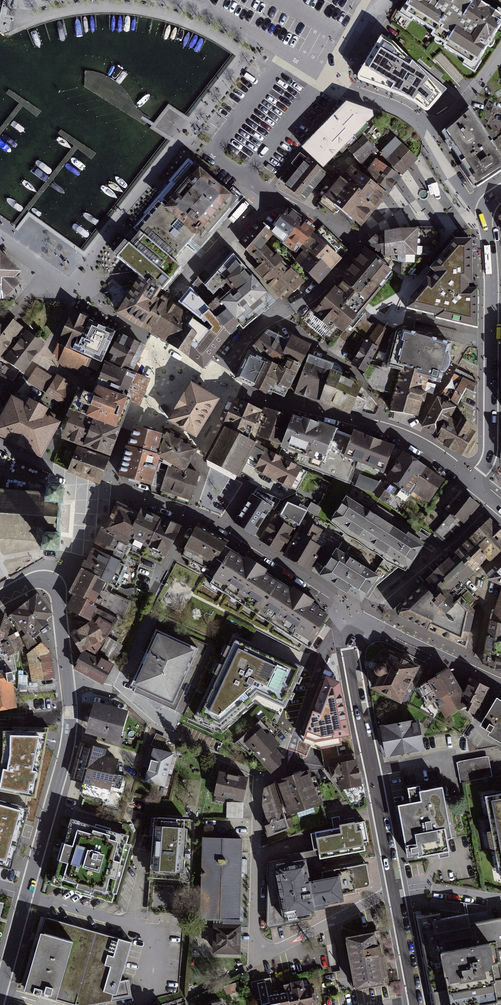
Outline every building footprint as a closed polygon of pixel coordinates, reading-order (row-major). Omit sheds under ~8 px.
[(472,0),(408,0),(397,18),(475,67),(500,26),(500,18),(472,0)] [(393,44),(382,38),(360,76),(360,78),(361,80),(373,84),(393,93),(406,98),(418,104),(426,111),(428,112),(436,102),(447,91),(418,66),(393,44)] [(301,152),(323,172),(374,121),(373,115),(346,105),(301,152)] [(471,111),(443,135),(470,181),(476,192),(500,176),(500,157),(471,111)] [(418,161),(395,138),(379,154),(402,177),(408,171),(418,161)] [(375,152),(364,140),(350,152),(361,165),(375,152)] [(303,199),(324,174),(304,158),(284,184),(303,199)] [(229,192),(192,159),(114,247),(162,289),(243,198),(232,188),(229,192)] [(401,180),(377,162),(363,179),(387,197),(392,191),(401,180)] [(363,179),(350,169),(325,201),(348,219),(362,230),(380,208),(387,197),(363,179)] [(280,240),(299,218),(295,214),(285,206),(266,228),(280,240)] [(293,251),(312,229),(309,226),(299,218),(280,240),(293,251)] [(259,224),(238,242),(284,298),(294,290),(305,281),(259,224)] [(362,247),(385,262),(423,255),(440,242),(440,233),(423,229),(389,232),(362,247)] [(339,257),(312,233),(290,257),(317,281),(324,273),(339,257)] [(409,300),(407,308),(437,316),(436,318),(477,328),(477,289),(468,289),(468,284),(472,284),(472,240),(455,240),(430,269),(436,273),(430,280),(427,278),(409,300)] [(232,336),(274,301),(227,246),(191,289),(232,336)] [(314,308),(341,330),(390,270),(361,249),(314,308)] [(1,295),(5,300),(18,288),(16,285),(13,283),(21,276),(0,254),(0,296),(1,295)] [(142,279),(120,313),(152,334),(161,340),(185,356),(199,365),(201,361),(221,331),(142,279)] [(89,317),(74,310),(59,343),(74,350),(89,317)] [(23,328),(13,319),(4,312),(0,317),(0,355),(23,328)] [(114,335),(89,324),(78,349),(103,360),(114,335)] [(377,324),(366,337),(378,346),(388,333),(377,324)] [(438,380),(448,344),(390,328),(373,390),(391,395),(386,415),(411,422),(424,376),(438,380)] [(269,332),(268,331),(249,352),(266,361),(278,366),(280,361),(284,363),(286,360),(283,358),(291,342),(269,332)] [(36,339),(27,332),(3,360),(20,374),(44,346),(36,339)] [(143,347),(120,334),(108,358),(112,360),(111,362),(120,367),(121,365),(127,367),(125,371),(130,373),(143,347)] [(309,346),(293,338),(291,342),(283,358),(286,360),(288,361),(298,366),(309,346)] [(363,340),(349,362),(361,370),(376,348),(363,340)] [(266,361),(249,352),(237,378),(254,387),(266,361)] [(309,356),(302,374),(316,379),(323,361),(309,356)] [(266,361),(254,387),(266,393),(267,389),(284,396),(298,366),(288,361),(285,367),(282,365),(281,368),(278,366),(266,361)] [(309,397),(319,401),(334,365),(323,361),(316,379),(309,397)] [(125,371),(106,362),(96,387),(130,401),(139,404),(144,392),(148,380),(130,373),(125,371)] [(330,405),(330,404),(343,371),(339,367),(334,365),(319,401),(330,405)] [(17,375),(5,367),(2,370),(0,369),(0,396),(3,397),(12,383),(8,380),(9,378),(13,381),(17,375)] [(52,378),(38,367),(27,382),(41,393),(52,378)] [(456,370),(426,426),(435,431),(442,436),(440,439),(453,448),(466,456),(475,441),(470,437),(476,428),(467,423),(461,432),(447,424),(452,415),(466,388),(474,393),(475,380),(456,370)] [(356,377),(343,371),(330,404),(345,410),(349,412),(352,405),(362,409),(369,395),(364,389),(356,377)] [(309,397),(316,379),(302,374),(295,392),(302,395),(309,397)] [(58,381),(48,393),(60,402),(70,390),(58,381)] [(69,408),(71,409),(120,428),(124,413),(130,401),(96,387),(92,393),(78,388),(69,408)] [(170,425),(200,443),(221,406),(206,397),(191,389),(170,425)] [(235,398),(224,423),(249,435),(261,410),(235,398)] [(0,421),(0,434),(40,456),(58,423),(57,423),(60,417),(29,400),(26,406),(13,399),(0,421)] [(252,437),(319,461),(322,454),(331,428),(315,422),(312,421),(290,413),(288,417),(274,412),(262,408),(252,437)] [(116,438),(120,428),(71,409),(68,415),(66,414),(61,428),(67,431),(64,437),(109,455),(116,438)] [(206,465),(235,480),(255,442),(226,427),(206,465)] [(346,434),(331,428),(322,454),(341,462),(351,436),(346,434)] [(161,440),(136,432),(120,481),(153,492),(160,470),(152,467),(161,440)] [(351,436),(341,462),(379,477),(389,450),(351,436)] [(168,442),(160,461),(188,473),(196,455),(188,451),(168,442)] [(78,448),(68,470),(83,476),(99,482),(108,459),(78,448)] [(263,449),(252,471),(287,489),(299,467),(263,449)] [(411,459),(400,451),(381,479),(423,508),(442,480),(411,459)] [(171,472),(164,496),(189,504),(190,500),(196,480),(171,472)] [(356,487),(374,491),(377,478),(359,474),(356,487)] [(45,493),(0,490),(0,537),(41,540),(41,549),(59,550),(60,532),(58,532),(60,503),(62,503),(63,486),(45,485),(45,493)] [(469,497),(459,490),(447,506),(453,511),(435,531),(444,542),(464,522),(477,503),(469,497)] [(346,492),(328,520),(399,566),(407,570),(425,543),(346,492)] [(270,508),(249,494),(231,522),(252,536),(270,508)] [(280,511),(301,520),(307,505),(286,497),(280,511)] [(126,545),(129,546),(133,538),(128,536),(139,514),(117,503),(111,516),(104,530),(128,540),(126,545)] [(141,510),(139,514),(128,536),(133,538),(129,546),(132,548),(131,552),(141,556),(141,555),(160,519),(147,513),(141,510)] [(272,517),(257,541),(274,551),(309,572),(323,548),(312,542),(319,531),(301,520),(295,531),(272,517)] [(489,517),(432,574),(413,591),(403,600),(392,610),(459,643),(464,645),(471,605),(458,587),(500,550),(500,529),(489,517)] [(161,519),(160,519),(141,555),(161,564),(179,527),(161,519)] [(97,539),(98,540),(122,553),(126,554),(129,546),(126,545),(128,540),(104,530),(101,528),(97,539)] [(222,546),(194,532),(185,550),(219,568),(230,550),(222,546)] [(96,544),(93,549),(118,561),(122,553),(98,540),(96,544)] [(336,545),(318,573),(362,600),(379,572),(336,545)] [(91,555),(88,561),(120,576),(125,565),(118,561),(93,549),(91,555)] [(209,585),(308,646),(330,612),(305,596),(259,568),(230,550),(219,568),(209,585)] [(86,560),(82,569),(108,581),(110,586),(118,589),(123,577),(120,576),(88,561),(86,560)] [(487,578),(500,584),(500,563),(487,578)] [(109,588),(110,586),(108,581),(82,569),(81,569),(83,570),(82,572),(76,583),(71,591),(76,594),(69,608),(89,619),(95,607),(99,609),(109,588)] [(111,589),(109,588),(99,609),(110,614),(118,619),(116,621),(121,622),(130,602),(110,593),(111,589)] [(500,590),(478,660),(488,664),(500,671),(500,590)] [(43,598),(17,617),(30,636),(57,616),(43,598)] [(91,622),(71,634),(81,651),(88,647),(95,654),(107,638),(107,636),(116,621),(118,619),(110,614),(99,609),(95,607),(89,619),(91,622)] [(0,621),(0,659),(23,648),(8,618),(0,621)] [(201,649),(160,631),(136,688),(177,705),(201,649)] [(303,666),(233,635),(194,720),(218,730),(254,696),(283,709),(290,694),(303,666)] [(123,645),(108,637),(100,652),(114,660),(123,645)] [(419,662),(391,648),(385,661),(382,660),(380,660),(376,662),(375,664),(374,665),(374,667),(374,670),(376,672),(378,674),(373,684),(401,698),(419,662)] [(36,683),(58,678),(52,650),(30,655),(36,683)] [(84,651),(75,667),(102,682),(112,664),(97,655),(95,658),(84,651)] [(452,679),(446,669),(424,681),(444,717),(461,708),(475,718),(489,689),(468,680),(460,694),(452,679)] [(0,675),(0,710),(21,707),(15,672),(0,675)] [(340,681),(326,677),(303,742),(321,749),(341,745),(340,737),(350,735),(340,681)] [(497,698),(480,726),(490,732),(488,735),(500,742),(500,700),(497,698)] [(128,713),(97,704),(88,733),(120,742),(128,713)] [(267,713),(239,740),(271,773),(288,756),(281,749),(286,744),(278,736),(284,731),(267,713)] [(418,719),(378,726),(384,758),(424,751),(418,719)] [(2,731),(3,754),(0,768),(0,865),(10,867),(29,808),(26,807),(28,797),(35,798),(49,727),(13,725),(13,731),(2,731)] [(122,753),(83,743),(73,779),(85,782),(87,791),(82,796),(117,806),(125,775),(116,773),(122,753)] [(178,752),(153,745),(148,767),(172,773),(178,752)] [(488,757),(457,762),(461,783),(492,777),(488,757)] [(341,789),(360,785),(355,760),(336,764),(341,789)] [(247,774),(219,770),(215,795),(243,800),(247,774)] [(309,770),(277,781),(290,813),(321,802),(309,770)] [(285,815),(273,782),(264,787),(263,804),(269,820),(285,815)] [(450,838),(440,787),(417,791),(419,802),(398,806),(408,858),(447,852),(445,839),(450,838)] [(480,797),(495,881),(500,882),(500,794),(480,797)] [(243,802),(228,802),(228,817),(243,817),(243,802)] [(289,827),(285,815),(269,820),(264,822),(268,834),(289,827)] [(187,819),(153,816),(148,875),(182,878),(187,819)] [(73,818),(54,883),(117,901),(135,835),(73,818)] [(314,827),(318,856),(363,849),(358,820),(314,827)] [(241,838),(203,837),(200,926),(215,926),(214,952),(227,952),(227,951),(233,951),(234,952),(237,952),(239,951),(239,948),(238,947),(239,926),(241,838)] [(269,862),(266,925),(314,916),(312,906),(344,900),(342,891),(369,886),(365,863),(306,874),(302,855),(269,862)] [(474,921),(473,911),(444,915),(443,912),(417,916),(433,1004),(500,1004),(500,916),(474,921)] [(120,981),(131,942),(41,916),(20,989),(75,1004),(76,1001),(82,1003),(129,995),(127,985),(130,985),(129,979),(120,981)] [(373,932),(341,939),(352,989),(383,982),(380,964),(375,939),(373,932)] [(278,1004),(314,1004),(308,980),(274,987),(278,1004)]
